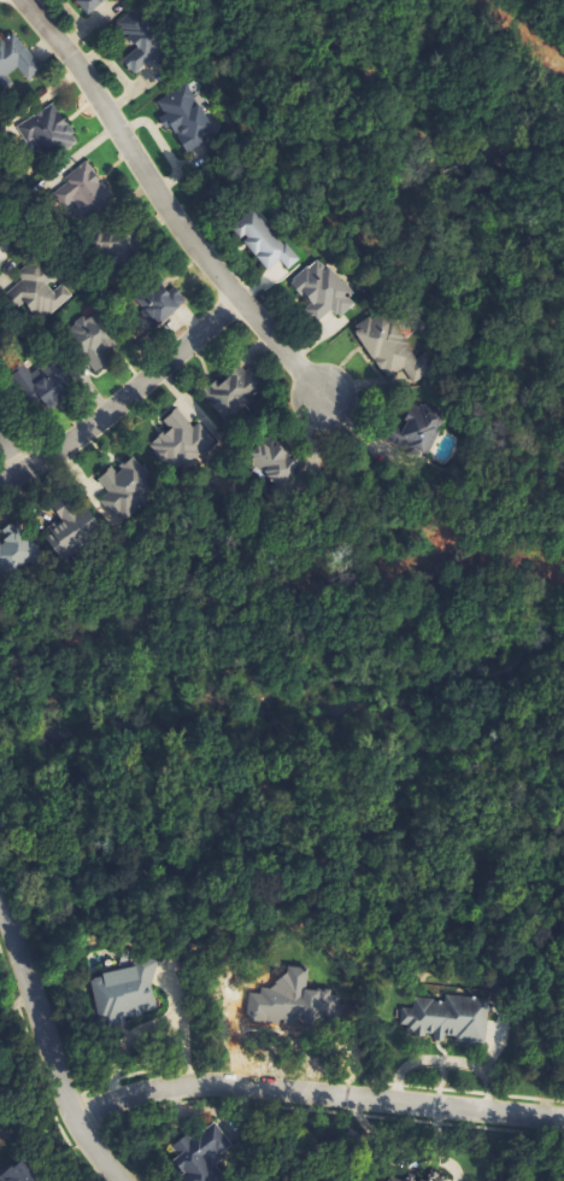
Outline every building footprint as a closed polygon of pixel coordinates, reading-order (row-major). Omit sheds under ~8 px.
[(86,14),(106,0),(76,0),(86,14)] [(123,57),(131,73),(166,56),(144,10),(119,22),(134,52),(123,57)] [(28,81),(43,70),(13,31),(0,42),(0,87),(20,71),(28,81)] [(205,121),(192,86),(156,100),(167,130),(173,127),(182,150),(222,136),(215,117),(205,121)] [(42,161),(77,144),(58,104),(17,124),(27,144),(32,141),(42,161)] [(79,220),(112,203),(90,162),(64,176),(69,185),(54,194),(63,211),(71,207),(79,220)] [(299,262),(254,207),(231,226),(267,272),(281,261),(289,271),(299,262)] [(340,319),(359,302),(320,258),(291,284),(312,308),(309,311),(320,323),(333,311),(340,319)] [(73,297),(63,285),(54,292),(48,285),(56,278),(41,259),(19,277),(23,282),(11,291),(39,325),(73,297)] [(177,288),(167,293),(162,283),(133,299),(149,330),(188,309),(177,288)] [(111,366),(105,352),(120,346),(109,318),(103,320),(99,310),(68,322),(88,375),(111,366)] [(416,359),(391,316),(377,324),(373,316),(354,327),(386,382),(405,371),(413,384),(438,370),(428,353),(416,359)] [(34,375),(24,364),(10,377),(46,416),(74,390),(48,362),(34,375)] [(264,399),(249,369),(205,391),(220,421),(264,399)] [(164,421),(171,429),(159,439),(165,445),(156,452),(178,477),(217,445),(200,423),(194,428),(178,409),(164,421)] [(436,453),(433,439),(444,436),(438,409),(390,421),(396,446),(404,444),(408,460),(436,453)] [(284,445),(249,446),(250,472),(265,472),(266,489),(293,488),(291,455),(284,455),(284,445)] [(105,487),(101,509),(137,516),(146,469),(108,462),(103,486),(105,487)] [(88,506),(77,511),(73,503),(57,512),(62,523),(44,532),(59,560),(104,536),(88,506)] [(40,555),(18,521),(0,532),(0,580),(40,555)] [(149,958),(136,960),(138,967),(92,976),(102,1025),(160,1014),(149,958)] [(490,1000),(433,993),(432,999),(415,997),(413,1009),(401,1008),(399,1026),(407,1027),(407,1033),(435,1037),(435,1039),(485,1045),(490,1000)] [(213,1162),(233,1146),(212,1120),(169,1154),(186,1176),(179,1180),(228,1180),(213,1162)] [(26,1159),(0,1175),(0,1180),(1,1180),(40,1180),(26,1159)] [(435,1172),(428,1173),(424,1180),(453,1180),(435,1172)]
